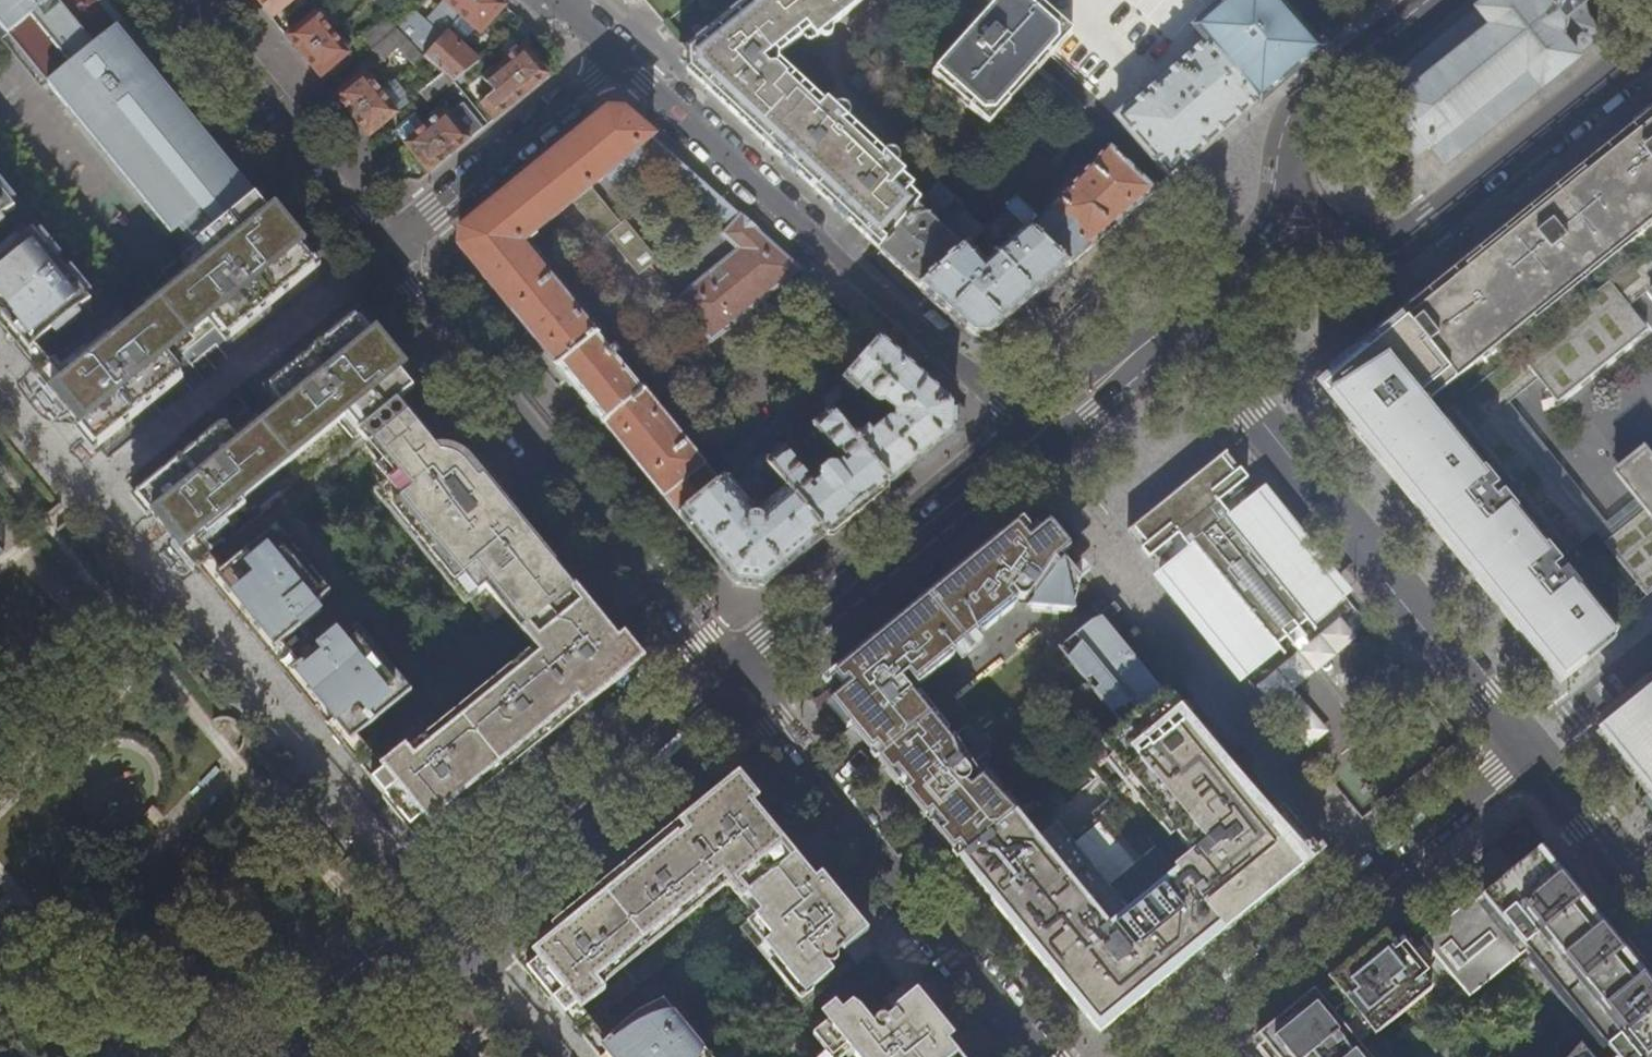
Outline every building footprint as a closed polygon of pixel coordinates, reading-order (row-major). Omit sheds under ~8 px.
[(97,3),(93,7),(88,0),(0,0),(0,24),(9,35),(35,14),(75,63),(49,84),(171,235),(221,198),(221,197),(237,184),(220,163),(224,159),(203,133),(183,109),(179,112),(165,95),(169,92),(166,88),(134,49),(103,11),(97,3)] [(266,12),(272,19),(297,0),(256,0),(266,12)] [(462,16),(477,0),(444,0),(446,2),(429,22),(428,21),(428,22),(416,12),(399,31),(425,58),(448,33),(462,16)] [(499,0),(477,0),(462,16),(483,34),(506,6),(500,1),(499,0)] [(785,56),(803,39),(817,40),(821,34),(826,34),(832,26),(864,4),(861,0),(731,0),(681,38),(682,59),(716,91),(755,128),(795,167),(833,202),(853,221),(869,236),(875,242),(880,236),(891,233),(889,227),(916,201),(918,195),(917,191),(910,176),(903,170),(901,166),(901,164),(900,160),(899,155),(892,143),(887,140),(878,142),(851,118),(848,114),(844,98),(838,93),(829,95),(821,88),(817,90),(785,56)] [(1033,77),(1072,33),(1041,6),(1036,11),(1024,0),(999,0),(933,77),(989,127),(1033,77)] [(1279,0),(1222,0),(1191,26),(1204,41),(1258,103),(1280,84),(1307,61),(1320,49),(1299,24),(1279,0)] [(1444,166),(1538,88),(1539,89),(1576,60),(1574,58),(1597,41),(1598,33),(1585,18),(1583,9),(1586,6),(1581,0),(1490,0),(1472,14),(1473,15),(1401,73),(1382,89),(1396,106),(1394,108),(1396,110),(1383,120),(1399,139),(1415,158),(1427,148),(1429,150),(1431,149),(1444,166)] [(75,63),(35,14),(9,35),(5,40),(44,88),(49,84),(75,63)] [(305,60),(335,35),(317,14),(287,37),(292,43),(305,60)] [(377,50),(399,31),(389,20),(367,39),(377,50)] [(494,51),(501,61),(526,40),(523,37),(515,28),(494,51)] [(425,58),(399,31),(377,50),(386,61),(400,50),(415,67),(425,58)] [(425,58),(444,74),(455,82),(480,63),(448,33),(425,58)] [(351,55),(335,35),(305,60),(313,70),(321,79),(351,55)] [(1117,117),(1170,180),(1179,172),(1258,103),(1204,41),(1180,62),(1179,61),(1177,63),(1177,64),(1163,77),(1161,76),(1159,78),(1160,79),(1146,92),(1144,91),(1142,93),(1143,94),(1117,117)] [(528,47),(506,66),(528,93),(550,74),(528,47)] [(507,110),(528,93),(506,66),(488,80),(497,93),(485,104),(497,118),(507,110)] [(354,119),(383,94),(366,73),(335,96),(342,104),(354,119)] [(429,104),(455,82),(444,74),(420,93),(429,104)] [(400,115),(383,94),(354,119),(363,130),(370,139),(400,115)] [(450,111),(428,129),(450,157),(469,141),(483,129),(464,106),(453,116),(450,111)] [(1636,123),(1575,172),(1488,242),(1421,296),(1399,313),(1409,325),(1460,387),(1641,244),(1651,235),(1651,110),(1636,123)] [(679,517),(717,487),(523,246),(574,203),(604,239),(608,235),(636,269),(658,251),(631,217),(626,221),(597,185),(654,138),(624,112),(608,112),(461,231),(460,248),(484,278),(598,418),(608,430),(679,517)] [(409,145),(428,129),(416,114),(399,128),(400,136),(409,145)] [(431,172),(450,157),(428,129),(409,145),(431,172)] [(1103,238),(1155,193),(1109,149),(1067,192),(1064,189),(1058,195),(1061,198),(1039,221),(1017,200),(1007,210),(1069,268),(1103,238)] [(940,183),(916,201),(889,227),(891,233),(880,251),(902,271),(921,288),(984,231),(969,217),(960,200),(940,183)] [(12,209),(0,194),(0,218),(12,209)] [(158,303),(74,370),(63,355),(38,376),(53,394),(86,434),(95,445),(179,377),(164,359),(213,320),(228,338),(314,269),(294,245),(265,209),(256,198),(235,215),(187,254),(146,288),(158,303)] [(187,254),(235,215),(227,204),(221,198),(171,235),(187,254)] [(1069,268),(1007,210),(984,231),(921,288),(973,337),(990,337),(1021,310),(1069,268)] [(677,300),(712,343),(801,269),(740,216),(723,236),(738,250),(677,300)] [(47,335),(59,323),(89,302),(32,232),(0,261),(0,329),(22,356),(38,376),(63,355),(47,335)] [(1641,244),(1460,387),(1444,401),(1563,547),(1588,527),(1644,597),(1651,591),(1651,476),(1597,521),(1517,421),(1546,397),(1566,422),(1651,354),(1651,340),(1638,323),(1651,312),(1651,257),(1641,244)] [(1399,313),(1344,357),(1317,379),(1326,390),(1330,387),(1340,380),(1354,369),(1355,371),(1409,325),(1399,313)] [(173,540),(196,568),(220,548),(206,530),(343,418),(358,435),(397,404),(402,400),(414,390),(402,376),(365,331),(356,320),(269,388),(284,406),(236,445),(221,427),(136,495),(143,504),(173,540)] [(1332,397),(1337,402),(1347,416),(1366,438),(1368,441),(1393,471),(1416,499),(1417,501),(1419,502),(1435,523),(1471,566),(1515,620),(1563,679),(1621,630),(1579,577),(1584,573),(1563,547),(1444,401),(1460,387),(1409,325),(1355,371),(1354,369),(1340,380),(1330,387),(1326,390),(1332,397)] [(868,429),(854,441),(890,486),(921,460),(953,434),(953,406),(924,380),(880,341),(836,390),(822,401),(828,409),(841,399),(841,393),(847,387),(862,398),(865,395),(876,404),(878,406),(879,407),(880,407),(881,407),(883,406),(884,406),(893,414),(893,421),(887,421),(873,433),(868,429)] [(448,456),(402,400),(397,404),(415,425),(422,434),(418,437),(434,456),(441,455),(448,456)] [(434,456),(418,437),(422,434),(415,425),(397,404),(358,435),(370,449),(395,478),(382,489),(375,495),(466,606),(473,601),(481,595),(501,620),(494,626),(508,643),(569,594),(558,580),(524,540),(503,514),(497,503),(493,498),(492,492),(485,493),(482,480),(468,464),(464,460),(455,457),(448,456),(441,455),(434,456)] [(857,513),(890,486),(854,441),(832,413),(814,427),(843,461),(836,467),(836,466),(829,466),(821,472),(821,475),(816,476),(811,480),(786,450),(779,456),(775,452),(782,447),(776,439),(758,454),(787,489),(826,538),(857,513)] [(395,478),(370,449),(364,453),(378,470),(371,476),(382,489),(395,478)] [(1237,467),(1224,451),(1218,455),(1232,471),(1237,467)] [(1258,507),(1249,496),(1227,513),(1217,501),(1246,478),(1237,467),(1232,471),(1218,455),(1188,480),(1154,509),(1131,528),(1144,544),(1139,549),(1147,559),(1175,535),(1186,548),(1166,564),(1255,672),(1280,650),(1284,654),(1316,628),(1312,623),(1336,602),(1327,592),(1293,549),(1258,507)] [(727,478),(717,487),(679,517),(708,553),(736,586),(763,589),(826,538),(787,489),(765,508),(753,494),(745,500),(727,478)] [(490,488),(489,483),(487,479),(482,480),(485,493),(492,492),(490,488)] [(1343,596),(1256,490),(1249,496),(1258,507),(1293,549),(1327,592),(1336,602),(1343,596)] [(1015,813),(984,777),(981,780),(979,780),(977,776),(978,771),(977,768),(973,766),(980,760),(972,749),(979,744),(967,728),(949,742),(943,735),(947,732),(917,696),(913,699),(899,682),(907,674),(915,684),(918,686),(953,658),(951,654),(954,652),(961,660),(981,644),(973,636),(978,633),(980,635),(1016,606),(1014,603),(1013,603),(1008,596),(1011,593),(1016,597),(1020,599),(1023,599),(1027,597),(1032,591),(1032,599),(1026,609),(1074,612),(1073,607),(1078,580),(1078,578),(1072,571),(1060,556),(1069,549),(1063,542),(1048,525),(1040,531),(1030,540),(1025,536),(1028,528),(1022,521),(1006,534),(968,566),(929,597),(891,629),(857,656),(833,676),(842,687),(846,684),(849,687),(830,704),(847,724),(870,753),(876,748),(882,756),(876,760),(879,763),(899,787),(904,783),(910,790),(905,795),(925,819),(931,814),(938,822),(932,828),(945,843),(952,852),(958,848),(964,855),(1013,815),(1015,813)] [(1040,531),(1032,522),(1028,528),(1025,536),(1030,540),(1040,531)] [(1144,544),(1131,528),(1126,533),(1139,549),(1144,544)] [(407,693),(354,627),(339,640),(333,634),(315,649),(300,630),(318,615),(313,609),(329,596),(275,530),(233,564),(220,548),(196,568),(203,577),(232,613),(272,662),(300,696),(332,734),(358,766),(395,735),(379,717),(407,693)] [(1088,572),(1081,564),(1072,571),(1078,578),(1078,580),(1088,572)] [(1255,672),(1166,564),(1157,571),(1181,600),(1222,650),(1246,679),(1255,672)] [(413,757),(404,747),(395,735),(358,766),(370,781),(398,814),(416,837),(437,819),(474,789),(518,754),(557,722),(606,682),(634,660),(621,643),(617,639),(610,645),(589,619),(569,594),(508,643),(499,651),(490,658),(508,680),(413,757)] [(501,620),(481,595),(473,601),(494,626),(501,620)] [(1106,621),(1119,610),(1112,602),(1107,605),(1101,599),(1093,605),(1099,613),(1106,621)] [(1106,621),(1099,613),(1057,649),(1121,727),(1164,692),(1106,621)] [(508,643),(494,626),(486,633),(499,651),(508,643)] [(1319,671),(1297,683),(1325,730),(1346,718),(1319,671)] [(1624,754),(1648,783),(1651,788),(1651,690),(1604,729),(1616,744),(1624,754)] [(1180,707),(1178,708),(1164,691),(1164,692),(1121,727),(1081,759),(1174,872),(1127,910),(1056,825),(1037,840),(1015,813),(1013,815),(964,855),(958,860),(957,861),(972,879),(999,912),(1031,952),(1061,988),(1091,1024),(1102,1039),(1143,1005),(1180,976),(1205,956),(1228,937),(1257,913),(1285,890),(1323,859),(1307,840),(1281,808),(1270,816),(1180,707)] [(987,754),(979,744),(972,749),(980,760),(987,754)] [(882,756),(876,748),(870,753),(876,760),(882,756)] [(910,790),(904,783),(899,787),(905,795),(910,790)] [(614,1004),(597,982),(722,880),(740,901),(790,860),(785,853),(749,809),(753,806),(745,797),(737,786),(715,803),(677,835),(637,867),(595,901),(551,937),(531,953),(539,962),(576,1009),(589,1025),(614,1004)] [(938,822),(931,814),(925,819),(932,828),(938,822)] [(1650,971),(1621,936),(1591,899),(1565,868),(1545,844),(1481,897),(1526,951),(1533,959),(1543,972),(1554,985),(1565,998),(1575,1010),(1586,1023),(1596,1035),(1607,1048),(1614,1056),(1651,1056),(1651,974),(1650,971)] [(964,855),(958,848),(952,852),(958,860),(964,855)] [(815,882),(810,875),(806,879),(790,860),(740,901),(741,903),(747,898),(760,914),(740,931),(798,1003),(834,974),(827,966),(830,967),(832,966),(835,963),(836,956),(843,951),(839,947),(857,932),(847,920),(815,882)] [(1526,951),(1481,897),(1423,944),(1467,999),(1526,951)] [(1355,1045),(1352,1042),(1367,1030),(1370,1034),(1373,1037),(1430,990),(1384,933),(1368,946),(1339,970),(1326,980),(1330,986),(1333,990),(1319,1002),(1316,998),(1311,992),(1279,1019),(1257,1037),(1272,1056),(1365,1056),(1355,1045)] [(1543,972),(1533,959),(1529,963),(1539,976),(1543,972)] [(1565,998),(1554,985),(1549,989),(1560,1002),(1565,998)] [(1319,1002),(1333,990),(1330,986),(1316,998),(1319,1002)] [(915,992),(887,1016),(892,1016),(897,1012),(899,1015),(914,1003),(938,1031),(942,1036),(949,1031),(915,992)] [(654,997),(632,1007),(622,1014),(614,1004),(589,1025),(602,1041),(615,1056),(703,1056),(654,997)] [(914,1003),(899,1015),(897,1012),(892,1016),(887,1016),(883,1016),(877,1019),(873,1021),(864,1011),(855,1011),(819,1040),(833,1056),(954,1056),(957,1054),(942,1036),(938,1031),(914,1003)] [(1586,1023),(1575,1010),(1570,1015),(1581,1027),(1586,1023)] [(1355,1045),(1370,1034),(1367,1030),(1352,1042),(1355,1045)] [(1607,1048),(1596,1035),(1591,1040),(1602,1052),(1607,1048)] [(1257,1037),(1250,1041),(1263,1056),(1272,1056),(1257,1037)] [(1579,1046),(1569,1056),(1588,1056),(1579,1046)]
